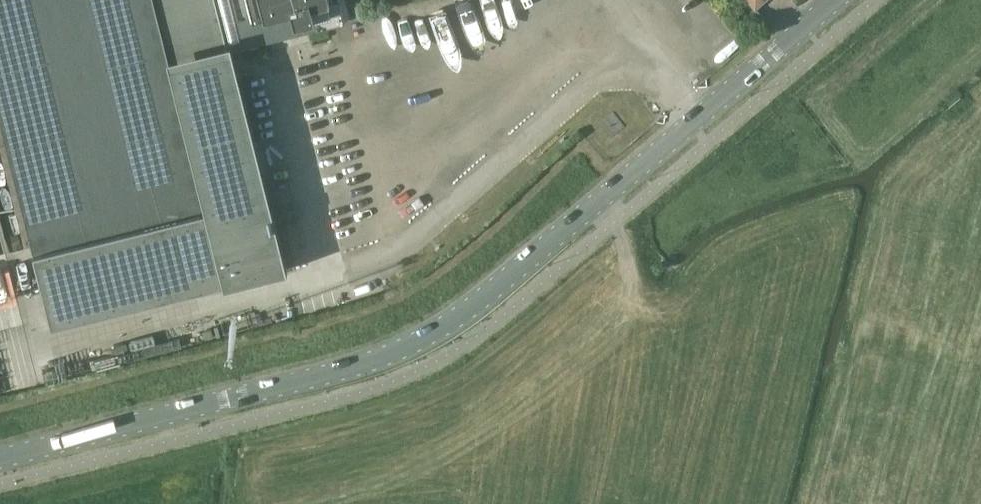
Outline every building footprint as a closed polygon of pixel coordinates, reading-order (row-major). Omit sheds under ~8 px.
[(283,268),(216,0),(0,0),(0,117),(52,326),(283,268)] [(322,0),(235,0),(246,47),(248,47),(300,34),(297,23),(313,19),(316,29),(329,26),(322,0)]
